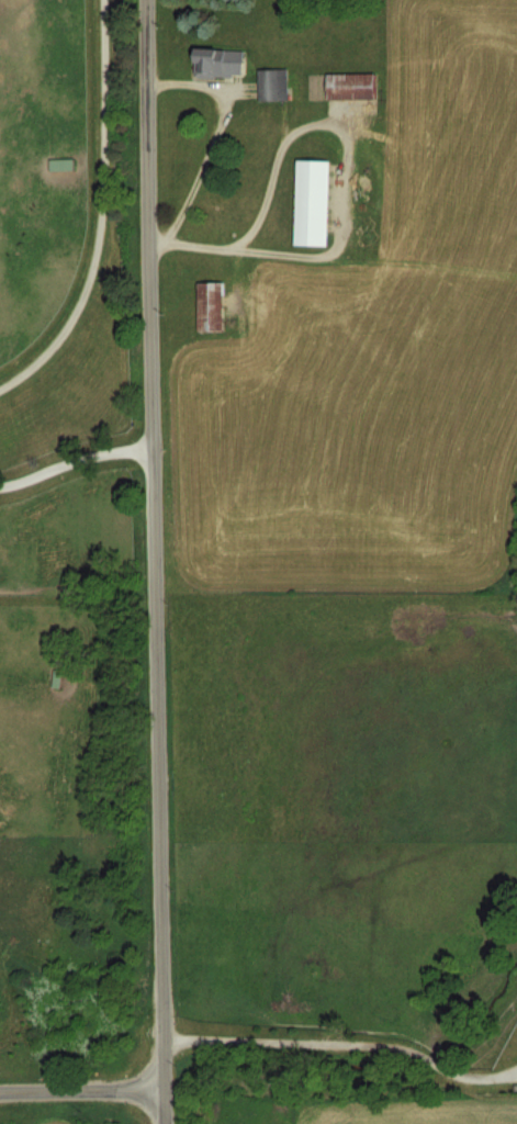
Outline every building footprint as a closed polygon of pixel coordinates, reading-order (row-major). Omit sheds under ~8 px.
[(243,49),(196,49),(196,77),(243,76),(243,49)] [(287,68),(259,68),(259,99),(287,99),(287,68)] [(328,98),(376,98),(376,72),(328,72),(328,98)] [(73,170),(73,158),(50,158),(50,170),(73,170)] [(296,245),(329,245),(330,160),(297,159),(296,245)] [(199,330),(224,330),(224,281),(199,281),(199,330)]
